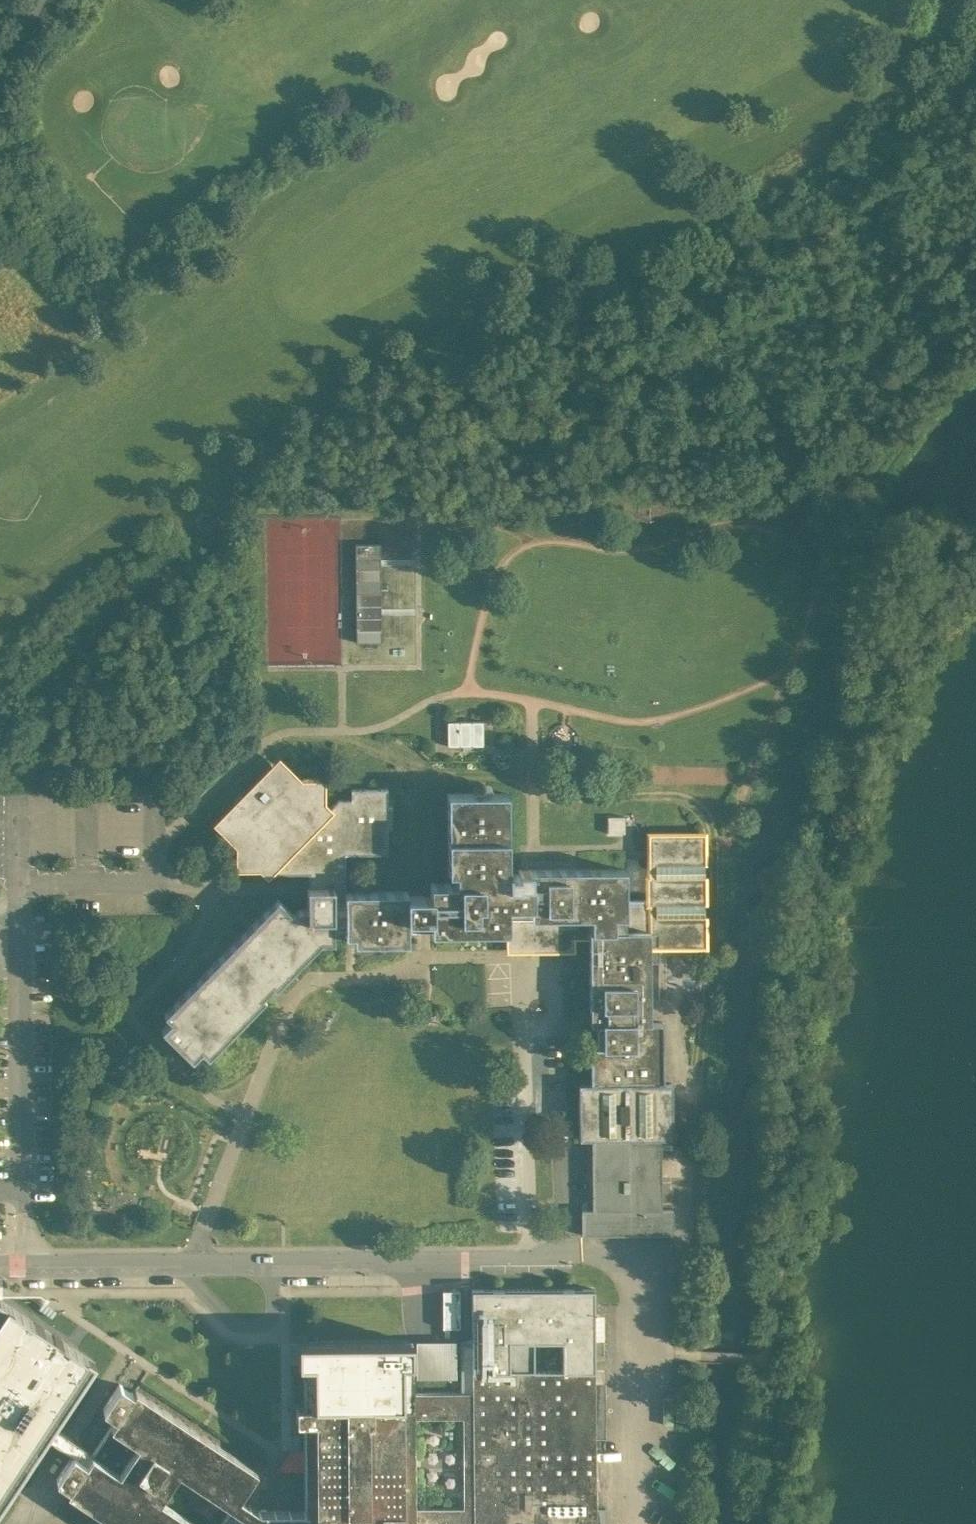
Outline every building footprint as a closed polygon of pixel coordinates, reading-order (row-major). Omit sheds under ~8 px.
[(383,561),(383,543),(361,543),(361,641),(383,641),(383,610),(383,586),(383,561)] [(444,722),(445,743),(490,744),(490,722),(444,722)] [(542,948),(571,947),(571,934),(589,934),(590,1023),(603,1023),(603,1047),(590,1047),(591,1083),(579,1083),(579,1139),(592,1139),(593,1210),(582,1210),(582,1234),(672,1233),(672,1209),(661,1209),(661,1138),(673,1138),(672,1082),(664,1082),(663,1022),(651,1022),(650,961),(659,961),(659,947),(706,947),(704,832),(647,833),(648,876),(646,876),(646,899),(626,899),(626,869),(533,869),(531,869),(531,868),(524,868),(518,868),(518,873),(510,873),(510,870),(508,870),(508,793),(448,793),(448,871),(456,871),(456,882),(430,882),(430,895),(408,895),(408,891),(346,891),(346,854),(389,854),(389,828),(393,828),(392,806),(388,806),(388,789),(352,789),(352,799),(339,799),(328,810),(318,800),(318,787),(305,787),(299,781),(291,781),(291,772),(267,772),(267,781),(259,782),(237,804),(237,812),(228,812),(228,836),(238,836),(238,844),(244,850),(244,863),(257,863),(263,869),(271,869),(271,874),(309,873),(309,883),(310,887),(307,887),(307,908),(299,908),(294,914),(278,898),(164,1014),(171,1020),(162,1029),(192,1060),(202,1050),(208,1057),(266,998),(263,995),(273,985),(275,988),(321,941),(335,941),(334,927),(345,927),(345,934),(354,934),(354,942),(408,941),(408,918),(430,918),(430,930),(508,930),(508,932),(510,932),(510,948),(542,948)] [(594,1288),(472,1289),(472,1343),(462,1344),(462,1392),(413,1393),(412,1370),(411,1365),(411,1362),(412,1362),(412,1340),(298,1341),(298,1362),(305,1362),(305,1371),(303,1371),(303,1403),(296,1403),(296,1419),(303,1419),(304,1509),(274,1509),(259,1509),(239,1496),(257,1469),(135,1389),(133,1392),(119,1383),(103,1408),(116,1417),(93,1452),(86,1462),(73,1454),(56,1479),(69,1488),(67,1491),(112,1521),(117,1523),(197,1523),(160,1499),(178,1470),(232,1506),(220,1523),(596,1523),(594,1288)] [(47,1437),(54,1426),(96,1362),(0,1299),(0,1508),(47,1437)] [(456,1340),(417,1340),(416,1377),(456,1378),(456,1340)] [(70,1436),(54,1426),(47,1437),(63,1447),(73,1454),(86,1462),(93,1452),(70,1436)]
